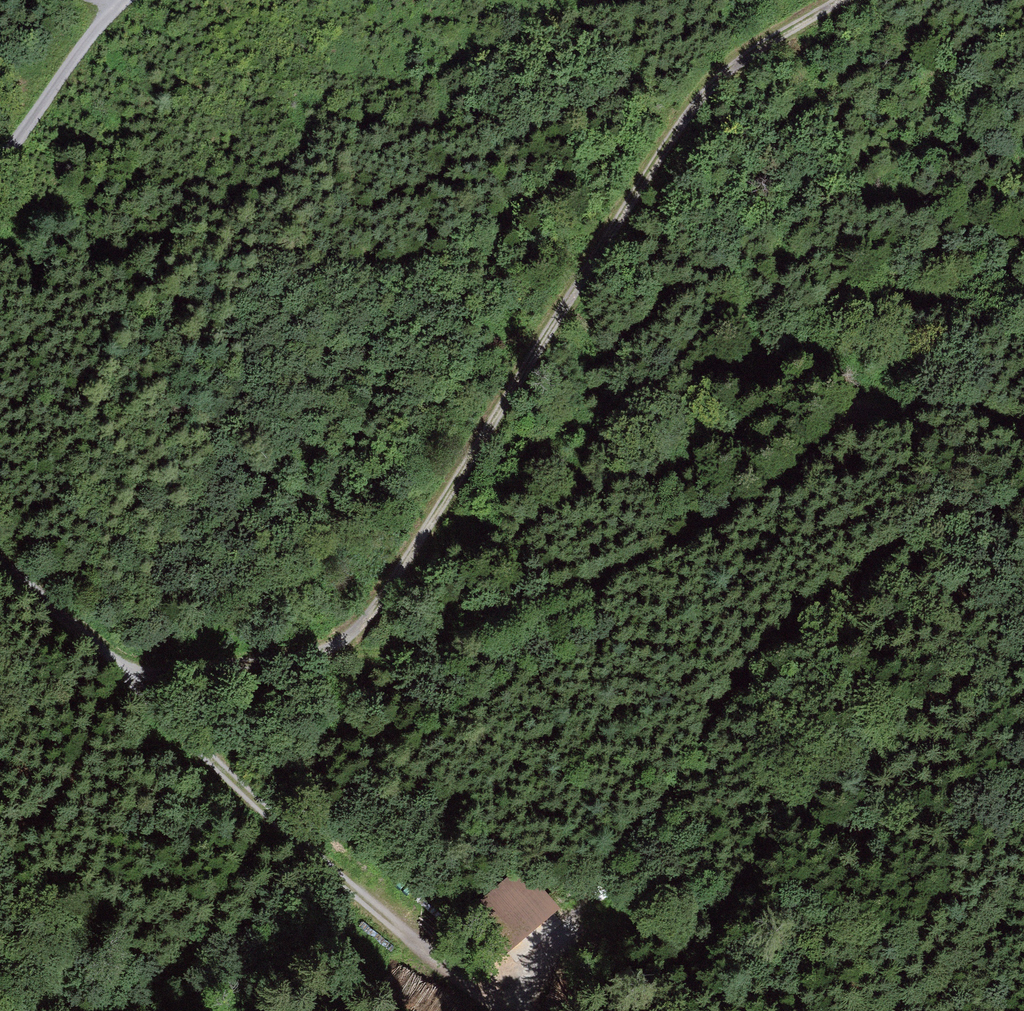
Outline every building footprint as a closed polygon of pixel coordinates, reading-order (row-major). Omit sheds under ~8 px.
[(481,982),(551,922),(515,880),(445,940),(481,982)]
